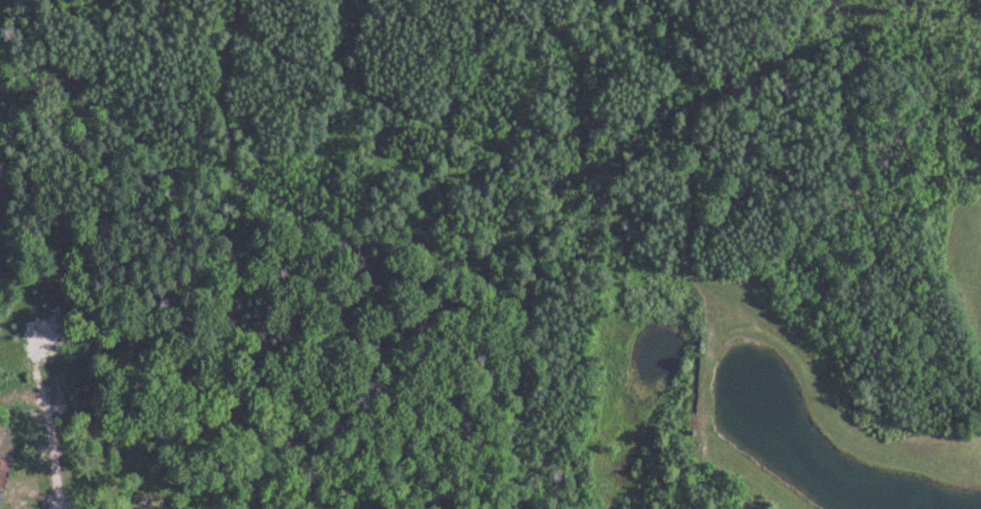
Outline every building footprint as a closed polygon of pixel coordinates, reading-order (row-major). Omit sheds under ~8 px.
[(20,460),(0,461),(0,472),(20,471),(20,460)]
